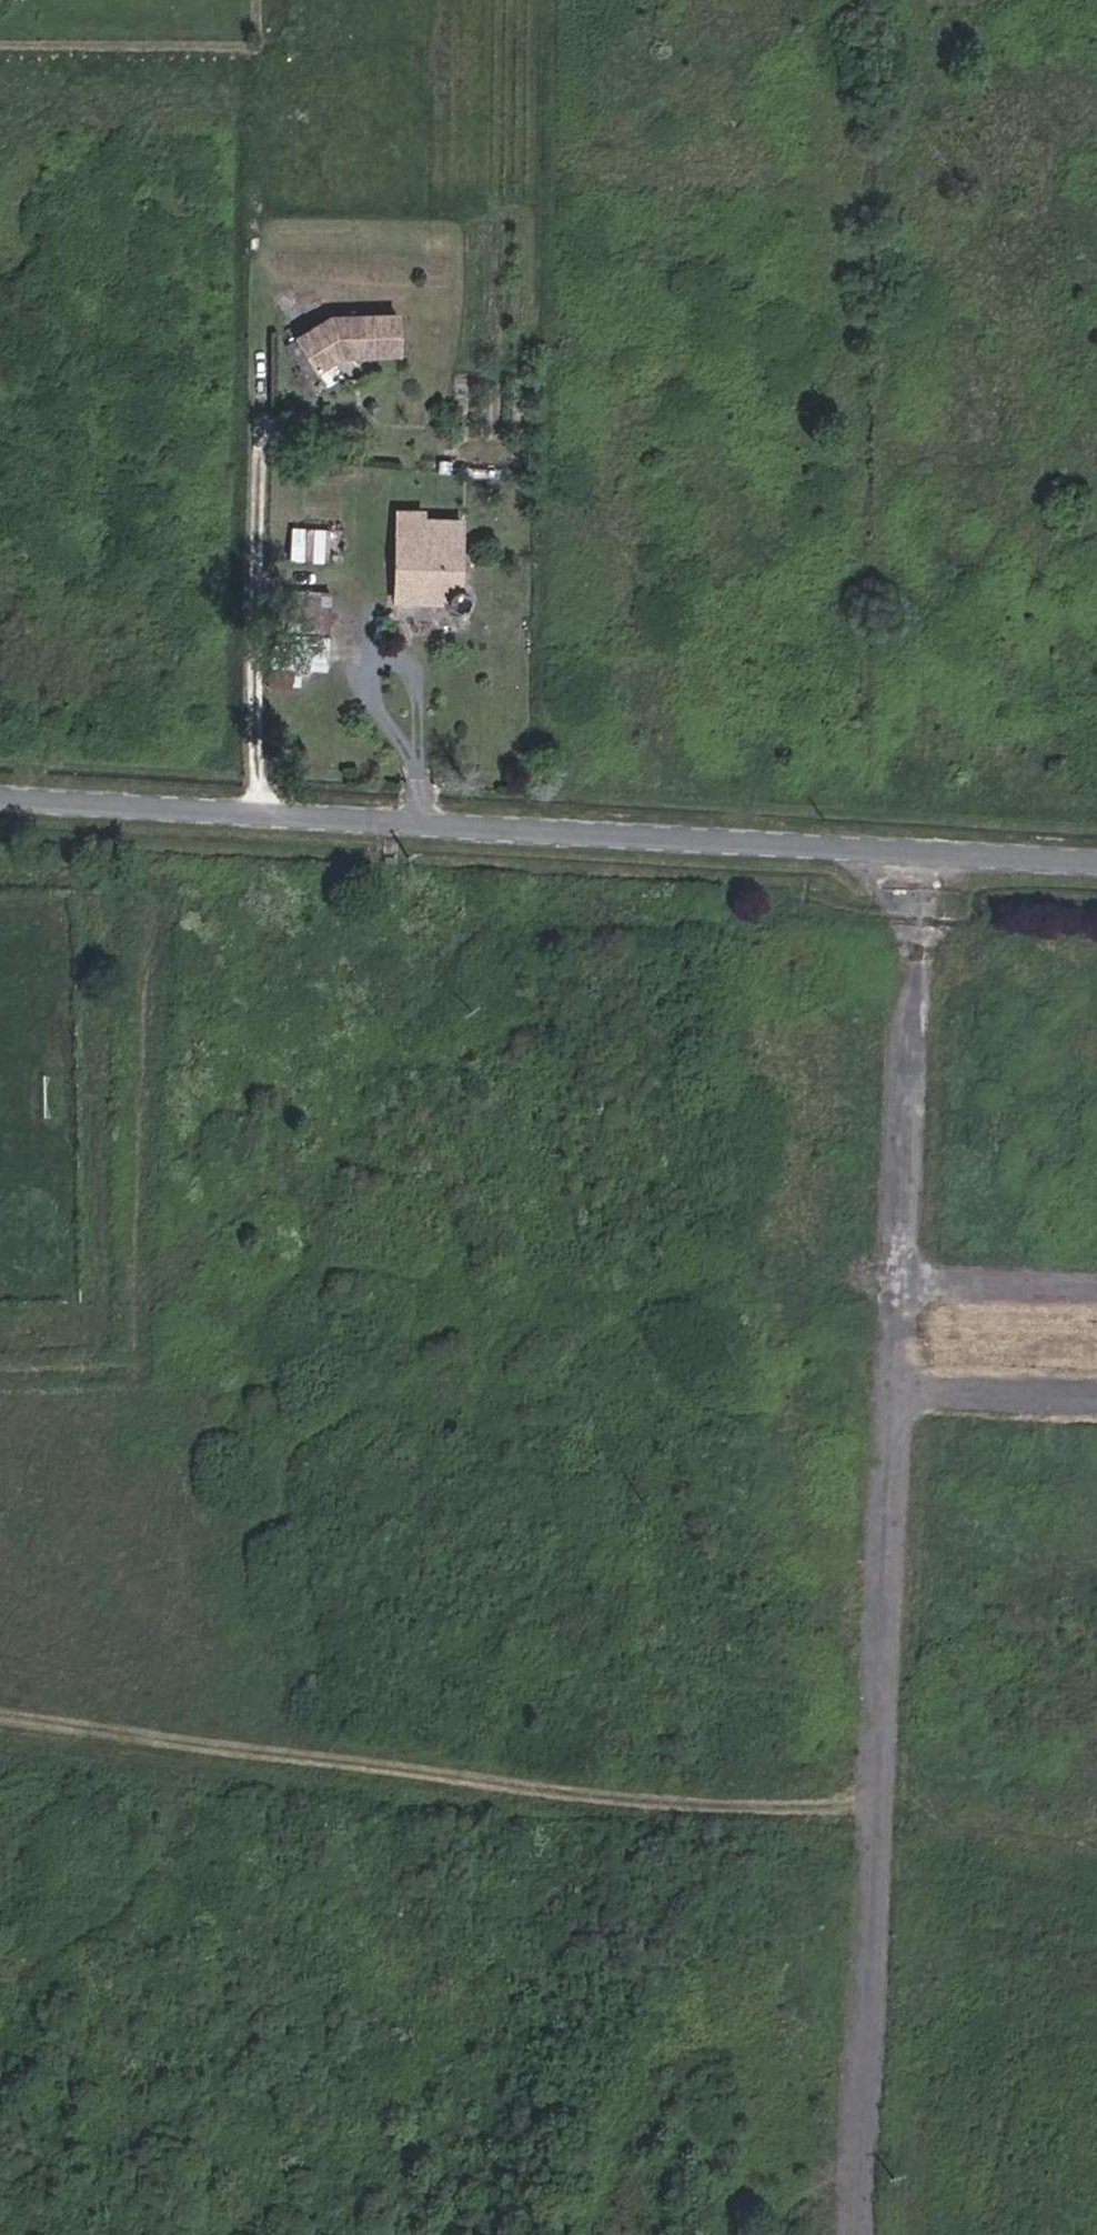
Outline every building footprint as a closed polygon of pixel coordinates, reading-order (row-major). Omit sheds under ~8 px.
[(410,307),(343,307),(305,332),(326,365),(353,345),(409,346),(410,307)] [(472,569),(473,525),(433,524),(433,510),(408,509),(407,595),(466,595),(467,614),(471,616),(477,616),(483,616),(495,610),(500,604),(501,599),(501,592),(499,585),(492,576),(485,572),(482,570),(472,569)] [(298,564),(342,564),(344,528),(298,529),(298,564)] [(307,602),(330,606),(333,592),(310,588),(307,602)] [(282,676),(317,675),(346,675),(344,614),(310,615),(310,643),(282,644),(282,676)] [(316,706),(317,675),(282,676),(281,706),(316,706)]
